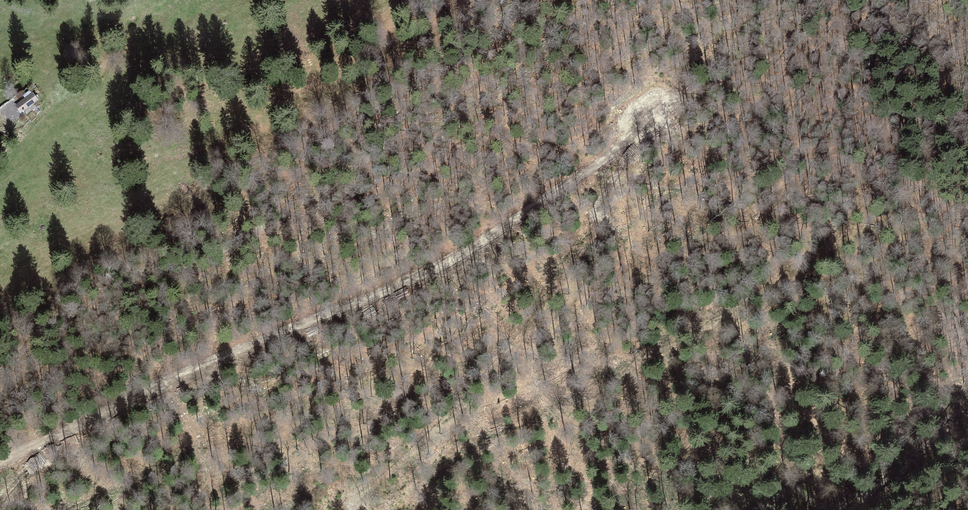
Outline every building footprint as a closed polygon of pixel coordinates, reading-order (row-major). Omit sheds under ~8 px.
[(18,103),(23,109),(41,99),(34,89),(27,93),(29,96),(18,103)]
